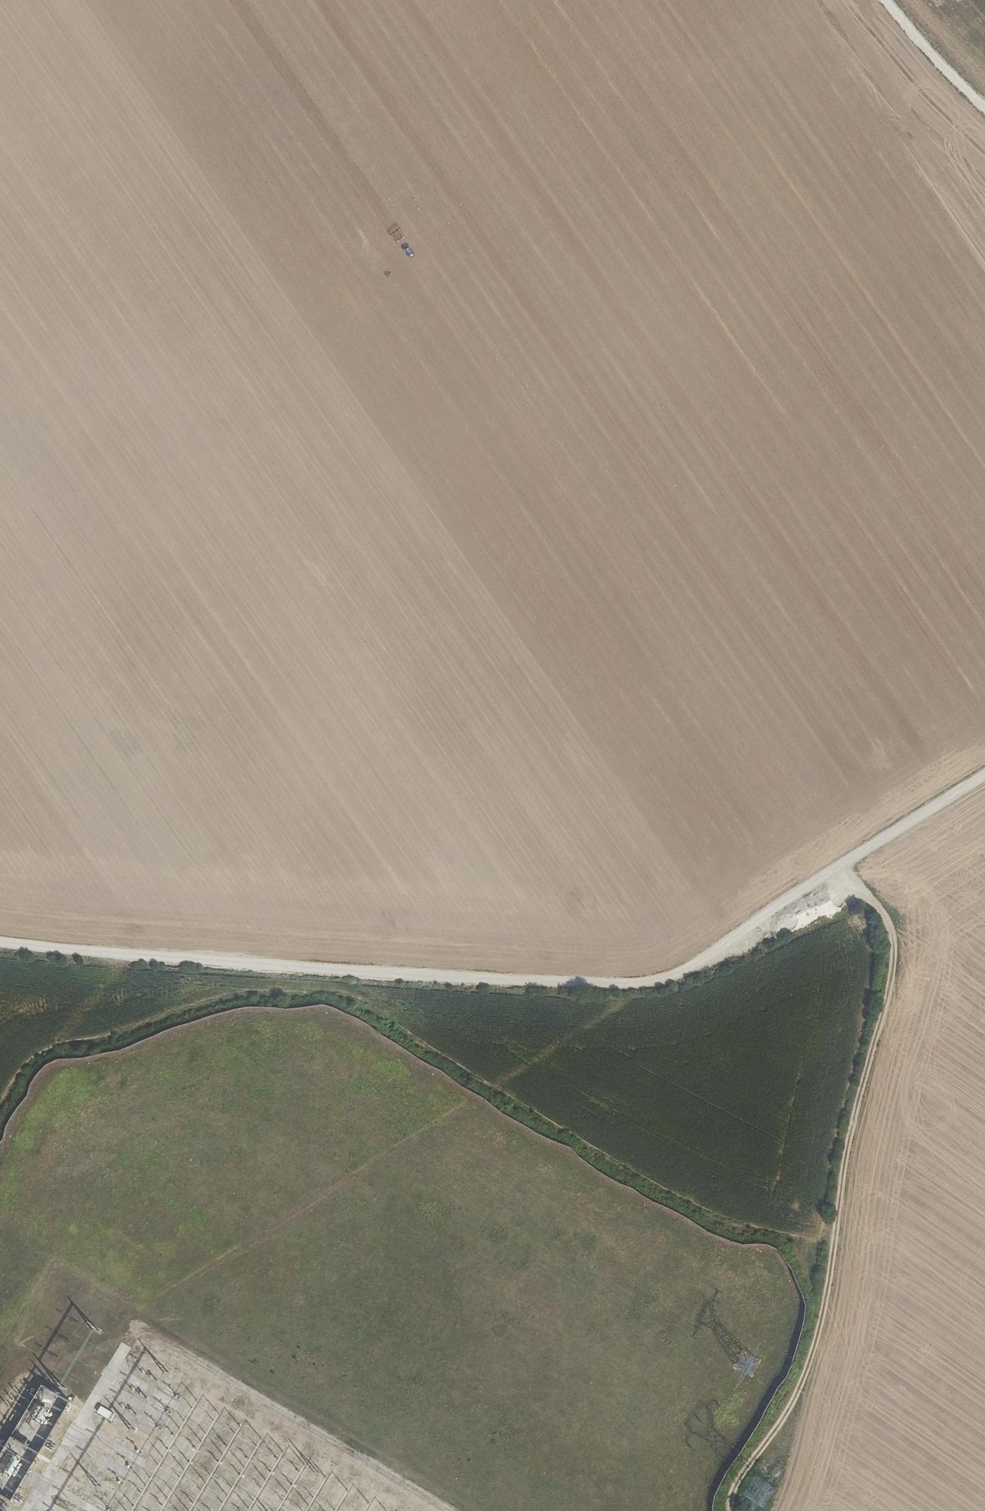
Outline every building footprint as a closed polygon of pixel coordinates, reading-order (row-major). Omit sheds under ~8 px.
[(1,1442),(25,1456),(4,1451),(0,1458),(0,1494),(5,1497),(13,1499),(26,1476),(27,1474),(34,1462),(35,1455),(31,1453),(33,1445),(45,1448),(50,1426),(25,1420),(18,1433),(23,1410),(16,1406),(6,1404),(0,1414),(0,1444),(1,1442)] [(115,1414),(101,1406),(97,1413),(111,1420),(115,1414)]
